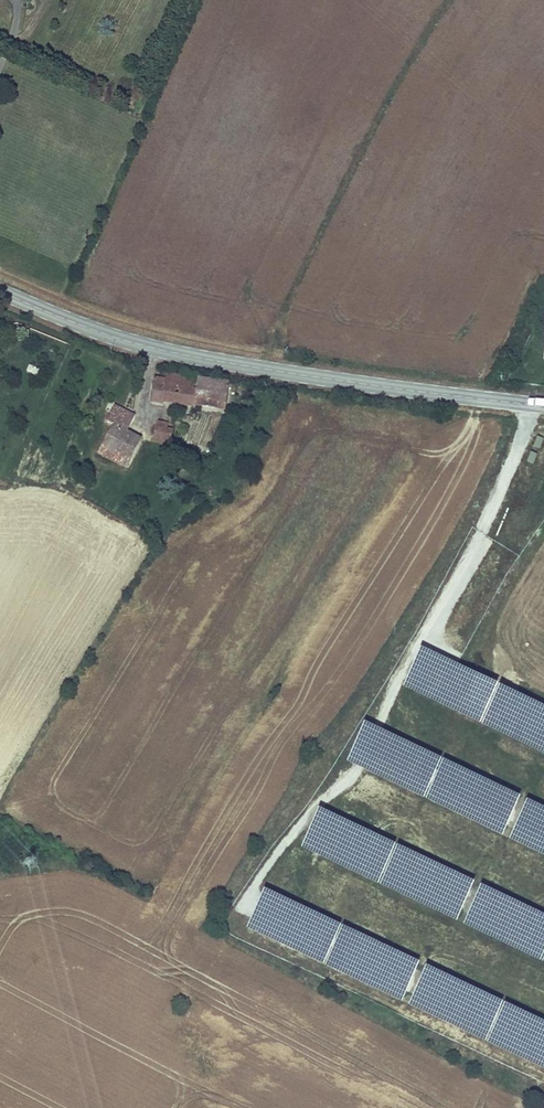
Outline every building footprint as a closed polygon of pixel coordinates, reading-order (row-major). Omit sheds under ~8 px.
[(40,368),(30,364),(27,372),(37,376),(40,368)] [(231,381),(167,372),(166,378),(155,376),(152,402),(164,404),(164,403),(195,407),(195,406),(227,410),(231,381)] [(143,437),(129,430),(137,415),(115,404),(107,421),(114,424),(98,454),(127,469),(143,437)] [(169,422),(158,420),(153,443),(166,445),(167,440),(171,441),(174,429),(168,428),(169,422)]
